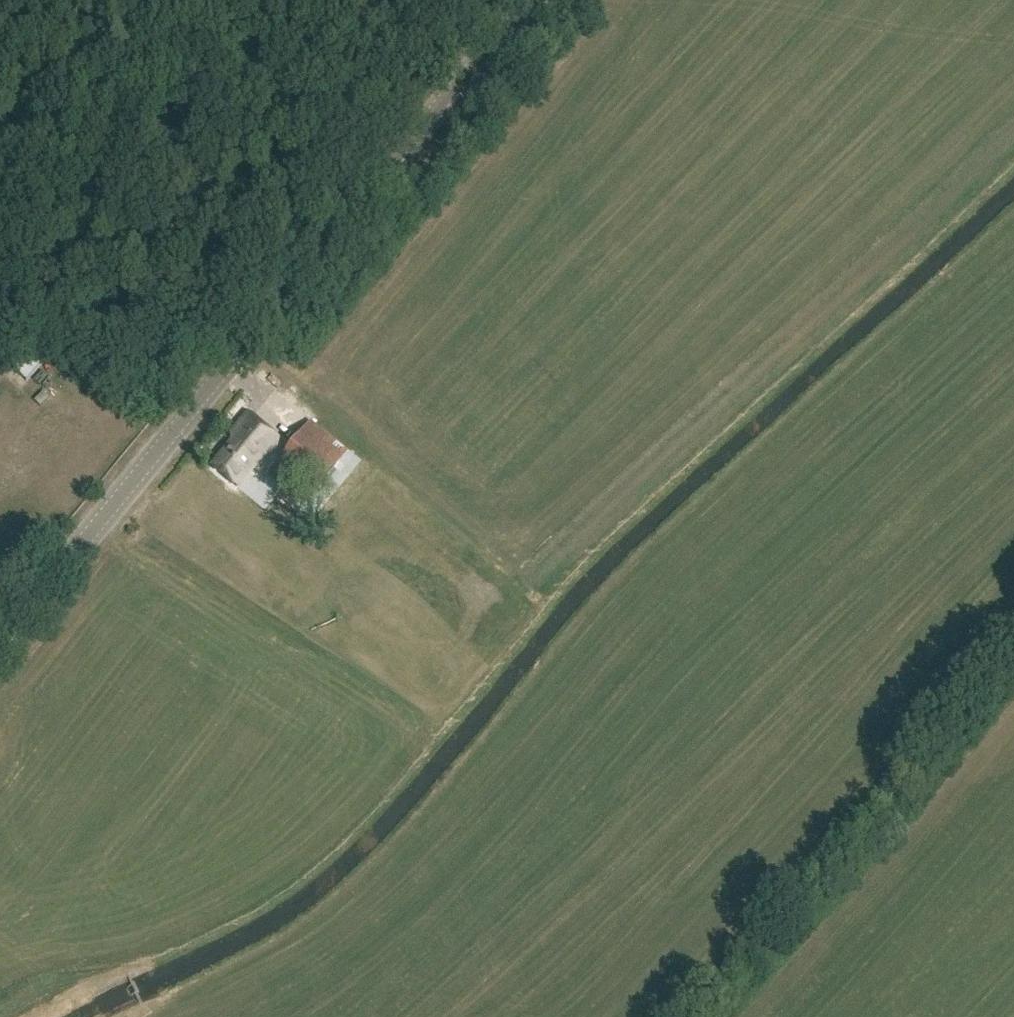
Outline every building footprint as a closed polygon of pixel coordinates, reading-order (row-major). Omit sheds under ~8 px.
[(279,445),(248,419),(231,438),(231,449),(212,472),(235,492),(255,467),(259,470),(279,445)] [(347,453),(310,423),(280,460),(316,490),(347,453)]
